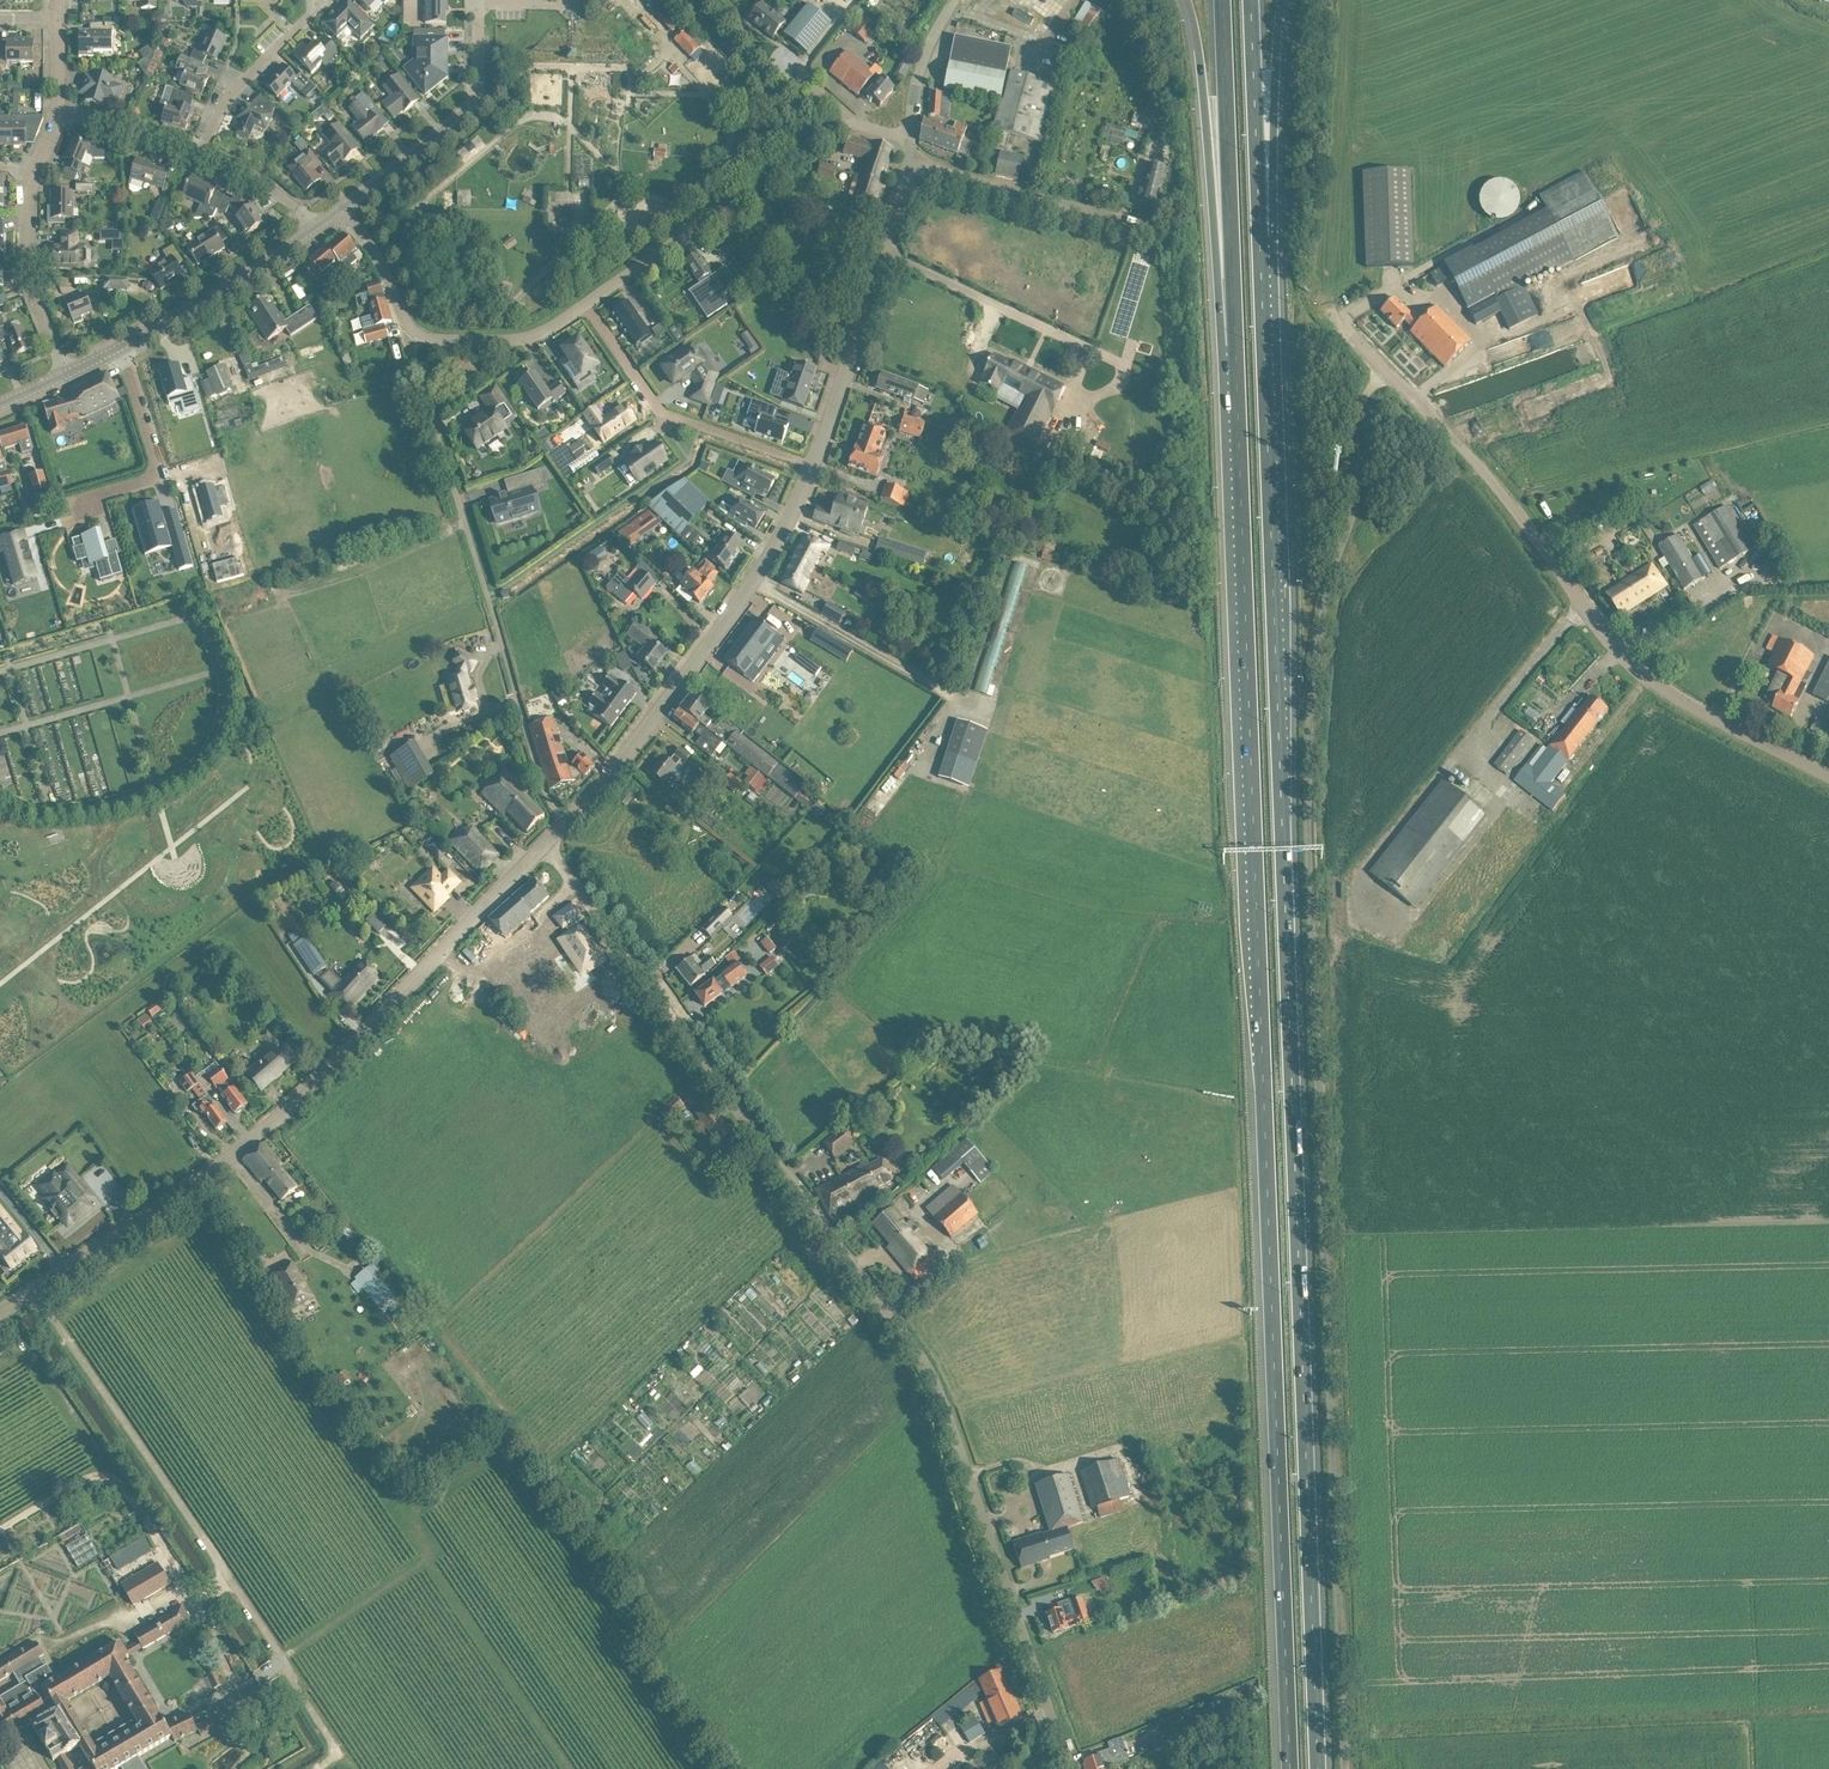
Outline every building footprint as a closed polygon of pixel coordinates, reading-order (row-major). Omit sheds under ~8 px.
[(142,8),(157,8),(157,0),(142,0),(142,8)] [(323,24),(337,38),(343,44),(354,33),(361,40),(375,26),(349,0),(347,0),(323,24)] [(368,9),(377,0),(360,0),(368,9)] [(446,23),(446,7),(448,7),(448,0),(426,0),(426,23),(446,23)] [(1108,16),(1086,2),(1069,29),(1089,42),(1108,16)] [(780,29),(785,33),(790,28),(784,24),(785,23),(762,4),(749,19),(773,38),(780,29)] [(807,54),(831,24),(808,5),(790,28),(785,33),(784,35),(807,54)] [(678,25),(663,9),(656,15),(671,32),(678,25)] [(852,32),(866,44),(878,30),(864,18),(852,32)] [(609,38),(576,38),(577,22),(572,22),(569,22),(569,38),(548,37),(518,66),(526,59),(572,60),(630,61),(637,68),(609,38)] [(79,31),(79,57),(94,57),(94,53),(113,53),(113,23),(90,23),(90,31),(79,31)] [(191,58),(204,64),(207,56),(216,60),(221,50),(222,51),(226,41),(225,41),(226,38),(209,31),(200,52),(194,50),(191,58)] [(448,37),(446,37),(446,31),(414,31),(414,61),(404,69),(425,95),(448,77),(448,37)] [(684,32),(675,41),(691,58),(700,49),(684,32)] [(312,74),(322,63),(326,67),(341,52),(325,36),(317,43),(309,50),(303,44),(292,55),(312,74)] [(1006,74),(1010,48),(955,37),(944,90),(1000,101),(1006,74)] [(21,64),(21,40),(13,40),(13,41),(7,41),(7,50),(0,50),(0,66),(8,66),(8,64),(21,64)] [(28,40),(21,40),(21,64),(33,64),(33,66),(41,66),(41,50),(34,50),(34,41),(28,41),(28,40)] [(894,89),(885,81),(881,78),(878,76),(882,71),(875,65),(871,70),(847,51),(830,72),(858,95),(862,90),(867,94),(880,106),(894,89)] [(151,64),(157,52),(138,64),(151,64)] [(163,55),(157,52),(151,64),(148,72),(155,75),(163,55)] [(182,85),(202,94),(209,78),(205,76),(208,69),(182,58),(177,69),(187,73),(182,85)] [(148,72),(151,64),(138,64),(146,76),(148,72)] [(311,83),(301,73),(296,78),(282,65),(276,71),(278,72),(265,85),(278,97),(292,83),(301,92),(311,83)] [(1057,84),(1010,72),(1003,101),(1000,101),(993,130),(989,145),(990,145),(1006,149),(1010,135),(1042,143),(1057,84)] [(106,101),(118,105),(123,87),(111,83),(113,79),(94,73),(93,78),(85,75),(79,94),(87,96),(86,101),(104,106),(106,101)] [(383,104),(394,119),(403,112),(404,112),(413,105),(410,101),(416,96),(399,75),(384,87),(391,97),(383,104)] [(160,106),(159,109),(159,111),(160,114),(161,116),(164,116),(162,123),(186,130),(194,111),(186,108),(191,97),(173,89),(167,86),(162,100),(161,100),(160,106)] [(353,127),(366,143),(384,129),(375,117),(381,112),(364,92),(355,100),(358,103),(350,109),(360,121),(353,127)] [(946,117),(948,94),(931,92),(929,115),(946,117)] [(275,108),(265,99),(256,108),(245,103),(238,118),(243,120),(237,133),(249,139),(250,136),(257,139),(263,137),(266,131),(273,115),(272,115),(275,108)] [(1140,129),(1139,133),(1137,140),(1143,142),(1140,153),(1148,155),(1154,133),(1156,127),(1150,125),(1152,118),(1135,112),(1131,126),(1140,129)] [(5,145),(5,146),(13,146),(13,116),(0,116),(0,145),(5,145)] [(44,116),(13,116),(13,146),(20,146),(20,145),(26,145),(26,136),(37,136),(44,120),(44,116)] [(973,143),(963,140),(968,127),(956,123),(953,130),(941,126),(941,124),(931,120),(930,122),(923,120),(920,140),(920,141),(967,158),(973,143)] [(323,152),(335,167),(344,160),(360,148),(340,123),(326,134),(334,143),(323,152)] [(881,185),(893,150),(873,143),(849,136),(845,154),(869,160),(868,163),(864,161),(859,174),(855,172),(853,176),(857,178),(848,201),(876,210),(885,187),(881,185)] [(62,176),(73,180),(75,181),(78,174),(80,175),(84,165),(83,165),(83,164),(90,167),(93,158),(95,158),(105,158),(105,149),(81,139),(80,142),(73,139),(70,148),(69,148),(64,158),(70,161),(67,168),(65,168),(60,180),(61,180),(62,176)] [(1100,159),(1106,161),(1110,148),(1103,146),(1100,154),(1102,155),(1100,159)] [(654,157),(666,159),(667,150),(655,149),(654,157)] [(294,176),(306,191),(321,179),(311,167),(318,161),(310,150),(288,168),(294,176)] [(1000,160),(996,175),(1017,180),(1022,158),(1006,154),(1005,161),(1000,160)] [(137,158),(133,170),(131,179),(164,189),(169,172),(170,168),(154,164),(149,163),(149,162),(137,158)] [(737,161),(727,168),(730,173),(740,166),(737,161)] [(838,169),(831,166),(823,163),(818,175),(833,181),(838,169)] [(1147,182),(1143,197),(1142,199),(1157,203),(1163,178),(1166,179),(1169,166),(1158,163),(1157,166),(1149,164),(1144,181),(1147,182)] [(1411,170),(1363,171),(1366,267),(1407,266),(1414,266),(1414,262),(1411,170)] [(1557,229),(1603,205),(1586,172),(1540,197),(1547,210),(1557,229)] [(191,176),(186,187),(182,196),(201,205),(195,218),(202,218),(213,218),(217,210),(221,201),(212,197),(217,188),(191,176)] [(1495,221),(1501,221),(1506,220),(1512,217),(1516,213),(1518,208),(1520,202),(1519,195),(1516,190),(1512,185),(1507,182),(1501,181),(1495,181),(1489,183),(1484,187),(1481,192),(1479,198),(1479,204),(1481,210),(1484,215),(1489,219),(1495,221)] [(73,192),(64,192),(52,192),(52,202),(52,207),(48,207),(49,224),(65,224),(65,219),(73,219),(73,192)] [(225,194),(224,194),(221,201),(217,210),(226,214),(229,207),(234,209),(239,216),(236,218),(240,225),(247,235),(267,221),(262,213),(261,214),(255,205),(247,210),(239,198),(233,196),(231,200),(224,196),(225,194)] [(767,194),(754,203),(762,214),(774,205),(767,194)] [(434,209),(454,209),(454,198),(434,198),(434,209)] [(807,207),(793,198),(788,208),(802,216),(807,207)] [(1619,235),(1603,205),(1557,229),(1573,259),(1619,235)] [(567,208),(560,211),(560,219),(568,221),(572,215),(567,208)] [(1444,266),(1430,274),(1437,286),(1451,279),(1456,287),(1476,325),(1501,312),(1495,301),(1523,286),(1573,259),(1557,229),(1547,210),(1473,251),(1472,248),(1443,264),(1444,266)] [(152,212),(150,218),(159,221),(161,215),(152,212)] [(161,221),(168,231),(174,228),(174,220),(161,221)] [(211,258),(225,249),(221,243),(228,240),(219,227),(187,247),(191,253),(197,263),(209,256),(211,258)] [(515,237),(509,232),(502,241),(507,246),(515,237)] [(87,247),(78,247),(77,247),(77,233),(73,233),(61,233),(61,247),(52,247),(52,266),(64,266),(86,267),(90,263),(90,251),(87,247)] [(357,249),(343,234),(326,248),(337,260),(346,271),(358,261),(352,254),(357,249)] [(231,244),(236,251),(244,245),(240,239),(231,244)] [(184,262),(177,252),(173,246),(163,252),(168,260),(150,271),(161,289),(172,283),(170,281),(182,273),(177,266),(184,262)] [(337,260),(326,248),(310,262),(311,264),(305,269),(315,281),(322,275),(320,273),(337,260)] [(710,273),(704,265),(697,255),(686,263),(699,281),(708,294),(719,287),(710,274),(710,273)] [(282,273),(286,278),(297,271),(293,265),(282,273)] [(129,291),(129,279),(105,278),(104,290),(129,291)] [(367,286),(369,294),(370,296),(383,292),(380,282),(367,286)] [(292,288),(301,302),(307,298),(298,284),(292,288)] [(1539,315),(1523,286),(1495,301),(1501,312),(1509,330),(1539,315)] [(369,294),(361,297),(363,305),(369,304),(372,317),(361,320),(364,330),(365,333),(363,333),(366,344),(389,338),(386,327),(385,327),(384,324),(392,322),(385,299),(383,292),(370,296),(369,294)] [(75,323),(83,320),(82,315),(90,312),(86,303),(89,302),(85,293),(74,298),(73,295),(65,299),(75,323)] [(0,297),(0,307),(9,303),(6,295),(0,297)] [(286,329),(291,336),(318,318),(310,306),(286,321),(281,314),(279,315),(266,296),(248,309),(269,340),(286,329)] [(1394,298),(1389,304),(1380,312),(1397,329),(1404,321),(1413,329),(1423,319),(1415,311),(1411,315),(1394,298)] [(628,302),(627,303),(629,304),(613,315),(614,316),(615,315),(618,320),(617,321),(618,322),(619,321),(622,326),(621,326),(621,327),(623,326),(626,331),(625,332),(625,333),(627,332),(630,337),(636,346),(637,345),(635,343),(649,333),(651,336),(652,335),(628,302)] [(1423,319),(1413,329),(1410,332),(1445,367),(1453,359),(1471,341),(1436,306),(1423,319)] [(21,327),(21,326),(21,325),(20,324),(19,323),(17,322),(14,322),(12,324),(11,326),(11,327),(11,328),(11,329),(11,330),(12,331),(7,333),(6,330),(5,331),(3,328),(4,327),(3,316),(0,315),(0,338),(1,340),(2,342),(9,339),(15,355),(32,349),(23,327),(21,327)] [(662,323),(653,329),(659,337),(667,331),(662,323)] [(676,327),(670,331),(678,343),(684,339),(676,327)] [(752,358),(761,351),(748,333),(741,338),(750,350),(748,351),(752,358)] [(568,358),(561,363),(574,383),(575,382),(597,367),(591,357),(593,355),(587,347),(585,349),(578,339),(562,350),(568,358)] [(807,345),(818,362),(824,351),(816,339),(807,345)] [(689,373),(696,384),(691,398),(707,404),(716,378),(704,361),(701,363),(698,358),(699,358),(697,355),(697,356),(691,348),(684,354),(683,352),(675,357),(676,359),(663,368),(674,384),(689,373)] [(240,357),(249,382),(288,367),(284,357),(253,369),(247,354),(240,357)] [(979,383),(990,388),(999,392),(996,398),(1017,409),(1002,437),(1033,452),(1048,424),(1054,414),(1064,387),(1012,362),(1011,364),(992,355),(979,383)] [(817,370),(805,366),(797,363),(792,376),(791,376),(782,400),(804,408),(817,370)] [(179,365),(159,371),(167,398),(181,394),(186,413),(200,409),(191,378),(183,381),(179,365)] [(233,388),(223,367),(208,373),(217,395),(233,388)] [(482,368),(470,376),(476,385),(488,377),(482,368)] [(107,374),(107,373),(72,390),(77,388),(81,397),(75,400),(75,399),(74,399),(74,400),(44,408),(52,433),(65,430),(64,423),(80,418),(79,414),(82,414),(83,416),(86,415),(87,416),(115,402),(114,401),(119,398),(111,382),(106,385),(102,376),(107,374)] [(929,391),(894,378),(882,374),(877,388),(913,402),(914,400),(924,403),(929,391)] [(559,382),(547,391),(535,375),(521,385),(527,393),(525,394),(531,402),(532,401),(539,410),(552,400),(553,402),(566,393),(559,382)] [(497,416),(510,408),(496,387),(481,397),(490,411),(463,430),(477,450),(506,429),(497,416)] [(1356,394),(1351,391),(1348,396),(1353,399),(1356,394)] [(789,426),(772,420),(776,408),(752,400),(747,416),(759,421),(755,433),(783,443),(789,426)] [(586,413),(553,437),(560,447),(594,424),(605,440),(636,418),(626,404),(605,418),(597,405),(586,413)] [(900,432),(921,439),(926,422),(905,416),(900,432)] [(881,452),(887,433),(864,424),(848,467),(876,478),(885,454),(881,452)] [(26,427),(0,435),(0,442),(2,449),(19,444),(22,454),(33,451),(26,427)] [(634,457),(625,464),(637,481),(647,475),(647,476),(651,473),(650,472),(651,472),(652,472),(656,470),(655,469),(667,461),(655,443),(644,451),(643,449),(633,456),(634,457)] [(567,448),(564,449),(574,464),(565,470),(570,476),(596,459),(591,452),(586,455),(577,444),(568,450),(567,448)] [(609,456),(593,467),(599,475),(614,464),(609,456)] [(221,460),(207,464),(211,478),(225,474),(221,460)] [(775,481),(743,464),(738,475),(728,470),(722,482),(753,498),(757,492),(761,494),(763,491),(768,493),(775,481)] [(539,512),(536,502),(532,490),(544,486),(539,470),(505,481),(509,496),(506,497),(505,495),(505,497),(501,499),(500,496),(499,497),(500,499),(491,502),(498,524),(539,512)] [(7,472),(0,474),(0,488),(14,484),(10,471),(7,472)] [(49,491),(44,473),(30,477),(35,495),(49,491)] [(712,542),(717,535),(717,534),(714,532),(710,537),(692,524),(710,503),(686,481),(648,507),(681,537),(690,527),(700,534),(706,539),(712,543),(712,542)] [(911,493),(904,491),(886,484),(881,499),(905,507),(911,493)] [(215,487),(198,491),(206,519),(223,514),(220,506),(229,503),(224,487),(215,489),(215,487)] [(859,535),(868,508),(869,506),(838,496),(832,514),(817,509),(814,520),(842,529),(841,531),(853,535),(854,533),(859,535)] [(42,500),(22,506),(27,519),(46,514),(42,500)] [(756,528),(764,514),(740,500),(734,509),(731,507),(725,517),(729,522),(741,529),(745,522),(756,528)] [(155,503),(132,510),(145,554),(172,546),(175,555),(190,555),(177,512),(159,517),(155,503)] [(1754,549),(1728,506),(1726,507),(1695,526),(1721,569),(1754,549)] [(647,512),(618,532),(628,547),(658,526),(647,512)] [(690,527),(681,537),(692,547),(700,534),(690,527)] [(743,544),(733,537),(728,533),(727,534),(720,529),(717,534),(717,535),(712,542),(719,546),(735,557),(743,544)] [(114,577),(123,574),(117,552),(107,555),(100,532),(72,540),(75,548),(73,549),(77,563),(89,560),(90,565),(96,564),(101,581),(114,577)] [(15,535),(0,540),(0,555),(8,582),(31,576),(27,562),(28,562),(26,555),(25,556),(24,552),(25,552),(23,545),(18,546),(15,535)] [(1679,535),(1659,548),(1665,558),(1669,564),(1684,590),(1704,578),(1679,535)] [(830,547),(821,542),(810,536),(808,542),(802,539),(794,554),(815,565),(822,553),(826,555),(830,547)] [(875,554),(856,547),(840,542),(837,550),(872,561),(875,554)] [(892,542),(887,556),(923,568),(927,553),(892,542)] [(726,570),(733,559),(735,557),(719,546),(714,553),(707,548),(704,553),(711,559),(726,570)] [(1051,556),(1043,553),(1041,559),(1049,562),(1051,556)] [(807,581),(815,565),(794,554),(793,554),(795,555),(781,583),(802,594),(809,582),(807,581)] [(719,572),(710,564),(705,560),(695,571),(697,573),(683,588),(699,603),(714,588),(709,583),(719,572)] [(191,561),(179,571),(193,567),(191,561)] [(657,574),(648,566),(642,561),(636,569),(640,573),(632,582),(620,572),(606,588),(625,604),(635,593),(642,599),(655,584),(652,581),(657,574)] [(237,579),(232,563),(205,571),(209,587),(237,579)] [(1653,564),(1607,594),(1606,594),(1621,615),(1668,586),(1653,564)] [(508,591),(501,593),(503,599),(510,597),(508,591)] [(956,619),(963,601),(949,596),(942,614),(956,619)] [(846,613),(829,603),(823,613),(840,623),(846,613)] [(784,641),(764,626),(755,619),(724,660),(733,667),(744,675),(745,675),(754,682),(784,641)] [(656,636),(646,628),(638,622),(628,635),(646,649),(638,659),(654,670),(666,653),(651,642),(656,636)] [(817,629),(810,642),(844,663),(852,650),(817,629)] [(1778,672),(1765,699),(1775,704),(1773,708),(1791,718),(1797,707),(1799,701),(1793,698),(1797,691),(1803,694),(1808,685),(1807,684),(1802,682),(1807,671),(1815,656),(1774,635),(1767,649),(1775,653),(1768,667),(1778,672)] [(459,653),(454,663),(459,666),(456,672),(458,678),(448,681),(457,712),(477,707),(474,699),(476,698),(473,688),(471,688),(467,673),(468,670),(470,672),(476,662),(459,653)] [(628,658),(619,663),(620,668),(624,671),(632,666),(628,658)] [(814,663),(809,670),(816,676),(821,669),(814,663)] [(1814,696),(1828,704),(1828,666),(1819,685),(1814,696)] [(611,728),(637,693),(620,681),(619,682),(610,675),(603,686),(607,689),(602,696),(597,693),(589,704),(598,710),(594,715),(611,728)] [(574,699),(566,685),(552,693),(561,707),(574,699)] [(702,716),(710,707),(693,693),(681,709),(698,722),(702,716)] [(1565,726),(1550,746),(1569,761),(1609,709),(1592,696),(1587,702),(1583,699),(1577,707),(1575,706),(1561,723),(1565,726)] [(723,742),(721,741),(698,722),(681,709),(673,719),(693,734),(694,732),(701,737),(695,745),(711,758),(723,742)] [(726,719),(724,718),(716,728),(702,716),(698,722),(721,741),(723,742),(795,799),(805,787),(742,736),(744,733),(726,719)] [(585,777),(592,770),(595,767),(583,754),(572,765),(573,765),(570,768),(565,752),(564,753),(552,720),(533,726),(536,736),(533,737),(541,762),(550,790),(575,781),(574,780),(584,776),(585,777)] [(958,721),(947,755),(970,763),(982,728),(958,721)] [(415,742),(390,757),(410,790),(434,775),(415,742)] [(686,763),(685,763),(690,757),(680,748),(669,762),(663,757),(651,773),(664,783),(677,767),(680,770),(686,763)] [(527,833),(545,816),(525,796),(528,792),(516,780),(518,779),(516,776),(514,778),(506,770),(482,794),(504,816),(507,812),(527,833)] [(723,783),(735,793),(743,783),(731,773),(723,783)] [(450,840),(473,865),(481,874),(500,856),(473,827),(467,833),(462,828),(450,840)] [(426,847),(440,861),(447,854),(433,840),(426,847)] [(460,883),(448,871),(441,877),(433,869),(412,888),(435,912),(448,899),(446,896),(460,883)] [(549,897),(534,879),(488,919),(505,939),(527,919),(530,923),(535,919),(530,913),(549,897)] [(773,880),(766,888),(776,899),(784,891),(773,880)] [(342,888),(337,881),(330,887),(342,900),(348,895),(342,888)] [(566,936),(582,926),(578,921),(584,918),(574,903),(554,916),(565,934),(566,936)] [(722,909),(702,929),(712,940),(732,920),(722,909)] [(373,912),(365,920),(378,934),(387,926),(373,912)] [(606,960),(582,926),(566,936),(559,940),(580,974),(586,970),(588,972),(596,967),(606,960)] [(296,945),(294,946),(315,976),(317,974),(322,970),(326,968),(305,938),(299,931),(291,937),(296,945)] [(761,943),(770,954),(776,949),(768,938),(761,943)] [(746,976),(743,971),(740,968),(745,964),(740,958),(735,951),(725,959),(730,966),(721,973),(711,980),(713,982),(696,994),(705,1007),(722,994),(718,989),(726,983),(730,988),(746,976)] [(715,964),(713,962),(720,957),(716,952),(709,957),(701,963),(695,955),(691,958),(676,970),(691,988),(706,975),(704,973),(715,964)] [(760,967),(767,975),(780,965),(773,956),(760,967)] [(380,977),(371,969),(363,961),(342,982),(333,973),(329,977),(322,970),(317,974),(322,980),(323,978),(326,981),(325,982),(334,991),(330,995),(339,1003),(347,1011),(380,977)] [(151,1017),(162,1009),(157,1002),(146,1010),(151,1017)] [(297,1060),(290,1051),(283,1044),(281,1046),(268,1031),(261,1037),(272,1050),(245,1074),(261,1092),(297,1060)] [(247,1105),(220,1068),(216,1062),(195,1078),(199,1084),(204,1091),(212,1084),(216,1089),(220,1086),(225,1094),(222,1096),(235,1114),(247,1105)] [(199,1084),(195,1078),(192,1074),(180,1083),(187,1093),(199,1084)] [(730,1133),(699,1091),(687,1100),(718,1141),(730,1133)] [(227,1122),(208,1096),(193,1106),(197,1112),(199,1110),(204,1116),(205,1115),(217,1130),(227,1122)] [(683,1106),(676,1098),(660,1114),(667,1121),(683,1106)] [(856,1144),(851,1137),(858,1131),(852,1123),(845,1129),(844,1128),(824,1143),(836,1159),(856,1144)] [(726,1143),(735,1154),(741,1148),(732,1138),(726,1143)] [(966,1139),(953,1151),(981,1183),(994,1171),(966,1139)] [(283,1165),(267,1146),(264,1143),(243,1161),(262,1182),(264,1180),(282,1202),(298,1188),(280,1167),(283,1165)] [(865,1165),(815,1190),(830,1216),(878,1191),(877,1188),(893,1181),(882,1159),(866,1167),(865,1165)] [(52,1210),(64,1224),(67,1222),(69,1224),(81,1214),(82,1216),(93,1208),(88,1203),(94,1198),(67,1166),(53,1177),(52,1175),(39,1186),(56,1207),(52,1210)] [(953,1185),(926,1208),(951,1237),(978,1214),(953,1185)] [(1,1254),(0,1255),(0,1265),(6,1273),(37,1248),(25,1234),(23,1236),(0,1207),(0,1253),(1,1254)] [(911,1219),(905,1225),(891,1208),(882,1216),(872,1224),(890,1245),(887,1248),(915,1281),(924,1273),(937,1262),(931,1256),(913,1234),(919,1228),(911,1219)] [(302,1304),(313,1297),(294,1265),(287,1268),(286,1266),(273,1274),(279,1285),(280,1285),(293,1309),(294,1308),(291,1304),(299,1299),(302,1304)] [(374,1265),(356,1279),(378,1308),(396,1294),(374,1265)] [(344,1371),(336,1376),(342,1385),(350,1380),(344,1371)] [(1080,1471),(1092,1509),(1097,1507),(1100,1519),(1123,1511),(1120,1501),(1131,1497),(1120,1459),(1080,1471)] [(1068,1474),(1047,1481),(1035,1485),(1050,1533),(1043,1535),(1042,1533),(1013,1543),(1021,1568),(1032,1564),(1051,1558),(1050,1556),(1074,1548),(1068,1529),(1084,1524),(1068,1474)] [(101,1554),(95,1544),(88,1533),(66,1546),(78,1567),(101,1554)] [(182,1586),(170,1565),(134,1588),(146,1608),(182,1586)] [(1100,1591),(1102,1593),(1109,1590),(1108,1587),(1104,1577),(1092,1582),(1097,1592),(1100,1591)] [(1089,1620),(1082,1598),(1070,1602),(1075,1615),(1064,1619),(1061,1608),(1046,1613),(1053,1633),(1089,1620)] [(135,1635),(143,1649),(191,1620),(181,1603),(154,1619),(156,1623),(135,1635)] [(3,1741),(31,1724),(54,1761),(57,1759),(63,1768),(74,1768),(65,1754),(80,1745),(91,1763),(80,1768),(118,1768),(122,1766),(124,1768),(146,1768),(138,1756),(173,1736),(177,1742),(200,1729),(203,1736),(216,1728),(210,1718),(196,1726),(188,1712),(166,1725),(160,1714),(157,1716),(126,1659),(129,1657),(126,1653),(121,1643),(111,1648),(56,1681),(47,1666),(45,1667),(39,1658),(44,1655),(37,1642),(0,1664),(0,1681),(13,1674),(20,1686),(0,1698),(0,1735),(3,1741)] [(208,1675),(215,1688),(223,1684),(216,1671),(208,1675)] [(999,1671),(988,1676),(980,1679),(981,1680),(933,1718),(941,1727),(979,1698),(977,1694),(981,1692),(985,1690),(988,1698),(986,1699),(987,1701),(981,1704),(987,1716),(993,1713),(999,1728),(1022,1718),(1010,1690),(1008,1691),(999,1671)] [(261,1685),(225,1704),(233,1719),(269,1700),(261,1685)] [(986,1734),(975,1715),(960,1725),(970,1743),(986,1734)] [(1162,1737),(1141,1748),(1143,1754),(1164,1743),(1162,1737)] [(1119,1739),(1107,1743),(1109,1749),(1098,1753),(1099,1756),(1084,1761),(1085,1763),(1083,1764),(1085,1768),(1104,1768),(1129,1760),(1122,1738),(1119,1739)] [(879,1761),(869,1768),(885,1768),(879,1761)]
